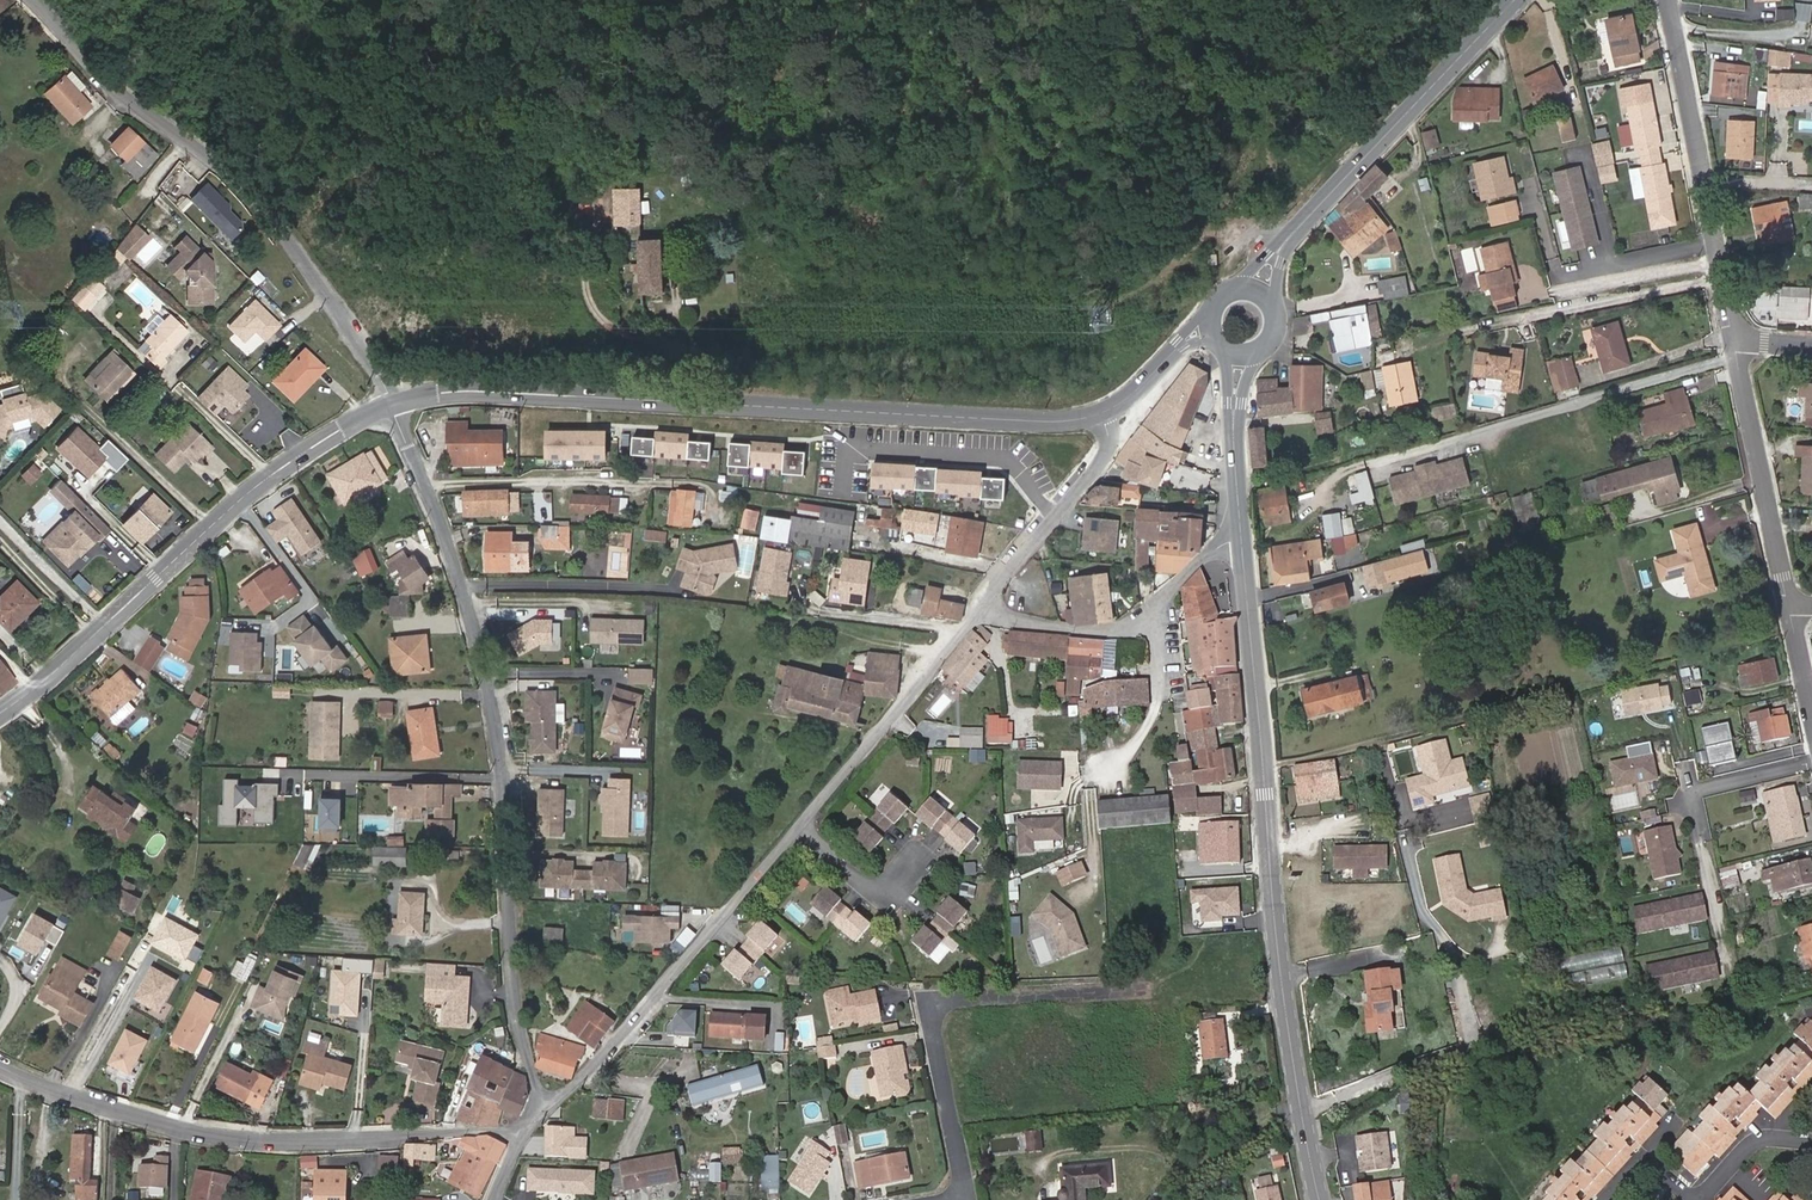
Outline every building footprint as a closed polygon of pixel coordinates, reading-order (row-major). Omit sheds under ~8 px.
[(1634,42),(1637,42),(1632,16),(1629,17),(1634,42)] [(1639,51),(1637,42),(1634,42),(1629,17),(1606,21),(1615,66),(1638,61),(1636,52),(1639,51)] [(1769,48),(1768,62),(1783,63),(1783,50),(1769,48)] [(1748,64),(1715,60),(1711,93),(1744,97),(1748,64)] [(1552,67),(1523,81),(1534,103),(1562,89),(1552,67)] [(1808,98),(1811,98),(1811,73),(1781,71),(1780,74),(1780,101),(1779,104),(1789,104),(1789,101),(1799,102),(1800,101),(1800,96),(1807,96),(1808,98)] [(84,87),(70,72),(45,94),(72,123),(90,106),(78,92),(84,87)] [(1768,101),(1780,101),(1780,74),(1769,73),(1768,101)] [(1656,145),(1660,144),(1656,124),(1654,123),(1653,120),(1654,118),(1647,84),(1618,90),(1622,108),(1626,107),(1636,149),(1639,149),(1656,145)] [(1452,108),(1451,120),(1486,120),(1487,118),(1497,118),(1498,89),(1457,89),(1452,108)] [(1748,98),(1713,95),(1712,100),(1748,103),(1748,98)] [(1569,119),(1558,122),(1563,141),(1574,138),(1569,119)] [(1728,120),(1727,158),(1752,159),(1753,121),(1728,120)] [(156,156),(129,130),(112,147),(125,159),(121,162),(135,176),(156,156)] [(1426,149),(1438,146),(1434,131),(1422,134),(1426,149)] [(1590,145),(1596,166),(1612,163),(1611,156),(1603,158),(1601,149),(1609,147),(1608,141),(1590,145)] [(1656,145),(1639,149),(1641,157),(1658,153),(1656,145)] [(1438,146),(1426,149),(1427,156),(1440,154),(1438,146)] [(1603,158),(1611,156),(1609,147),(1601,149),(1603,158)] [(1658,153),(1641,157),(1643,166),(1660,162),(1658,153)] [(1482,199),(1511,192),(1507,177),(1502,158),(1474,165),(1482,199)] [(1643,166),(1639,167),(1652,226),(1673,222),(1669,207),(1672,207),(1663,162),(1660,162),(1643,166)] [(1361,195),(1363,198),(1370,195),(1388,177),(1377,167),(1376,166),(1345,197),(1349,202),(1351,200),(1358,192),(1361,195)] [(1576,167),(1552,173),(1571,248),(1595,242),(1576,167)] [(1601,170),(1603,180),(1611,178),(1609,168),(1601,170)] [(1507,177),(1511,192),(1515,191),(1512,176),(1507,177)] [(1394,177),(1385,186),(1395,195),(1403,187),(1394,177)] [(1421,190),(1429,188),(1427,177),(1419,178),(1421,190)] [(1611,178),(1603,180),(1604,187),(1613,185),(1611,178)] [(207,187),(192,202),(232,242),(242,232),(242,226),(236,220),(233,220),(230,217),(231,215),(232,215),(232,211),(207,187)] [(614,190),(615,226),(640,225),(638,190),(614,190)] [(1349,202),(1345,197),(1324,220),(1353,256),(1387,228),(1363,198),(1361,195),(1358,192),(1351,200),(1349,202)] [(1800,194),(1799,206),(1811,207),(1811,195),(1800,194)] [(1516,198),(1499,203),(1502,217),(1517,214),(1520,213),(1516,198)] [(1783,201),(1778,202),(1752,208),(1757,230),(1763,229),(1767,245),(1787,241),(1792,239),(1783,201)] [(1502,217),(1499,203),(1491,204),(1496,223),(1496,224),(1518,219),(1518,218),(1517,214),(1502,217)] [(143,235),(134,227),(124,239),(133,247),(143,235)] [(1763,229),(1757,230),(1760,247),(1767,245),(1763,229)] [(1395,232),(1385,234),(1390,251),(1400,248),(1395,232)] [(124,239),(115,250),(131,264),(150,240),(143,235),(133,247),(124,239)] [(177,266),(184,273),(187,276),(188,304),(210,303),(209,255),(201,255),(183,239),(175,248),(181,254),(185,257),(177,266)] [(660,240),(640,241),(638,241),(640,294),(642,294),(662,293),(660,240)] [(1494,301),(1516,296),(1513,283),(1509,270),(1514,268),(1507,243),(1480,250),(1487,275),(1490,288),(1494,301)] [(185,257),(181,254),(166,269),(177,280),(184,273),(177,266),(185,257)] [(1206,266),(1217,265),(1216,255),(1206,256),(1206,266)] [(1509,270),(1513,283),(1517,282),(1514,268),(1509,270)] [(1490,288),(1487,275),(1479,277),(1482,290),(1490,288)] [(1385,300),(1407,295),(1403,277),(1376,283),(1378,294),(1383,293),(1385,300)] [(84,287),(96,298),(104,289),(93,278),(84,287)] [(84,287),(73,300),(84,310),(96,298),(84,287)] [(1809,288),(1781,287),(1780,307),(1793,308),(1807,308),(1808,308),(1809,288)] [(281,324),(254,299),(227,327),(244,343),(254,332),(264,341),(281,324)] [(1365,307),(1365,304),(1335,310),(1328,311),(1330,321),(1332,335),(1327,336),(1330,352),(1371,343),(1371,342),(1370,332),(1369,327),(1366,314),(1365,307)] [(1375,305),(1365,307),(1366,314),(1377,312),(1375,305)] [(1807,308),(1793,308),(1793,317),(1807,318),(1807,308)] [(1328,311),(1295,318),(1292,319),(1292,335),(1313,332),(1313,324),(1330,321),(1328,311)] [(1377,312),(1366,314),(1369,327),(1379,325),(1377,312)] [(137,349),(155,367),(163,359),(162,357),(186,331),(169,315),(163,322),(149,336),(137,349)] [(149,336),(163,322),(156,315),(142,329),(149,336)] [(1604,371),(1629,364),(1617,323),(1592,330),(1604,371)] [(324,368),(304,349),(273,381),(293,400),(324,368)] [(1518,389),(1523,350),(1510,349),(1509,356),(1476,352),(1473,374),(1502,377),(1501,387),(1518,389)] [(115,356),(111,352),(106,358),(110,363),(94,378),(90,374),(85,379),(105,400),(132,372),(115,356)] [(106,358),(90,374),(94,378),(110,363),(106,358)] [(1547,365),(1554,391),(1577,384),(1570,358),(1547,365)] [(1161,459),(1165,461),(1178,464),(1182,452),(1179,451),(1206,385),(1206,373),(1189,364),(1132,439),(1161,459)] [(1390,405),(1415,400),(1408,364),(1383,368),(1390,405)] [(1291,388),(1293,411),(1293,412),(1322,409),(1320,377),(1322,376),(1321,366),(1291,368),(1291,383),(1291,388)] [(227,401),(235,409),(248,396),(243,391),(240,389),(245,384),(229,368),(199,398),(214,414),(224,404),(227,401)] [(1365,389),(1376,387),(1373,369),(1362,371),(1365,389)] [(1259,416),(1293,411),(1291,388),(1276,389),(1275,380),(1257,381),(1259,416)] [(1799,397),(1807,398),(1808,382),(1800,382),(1799,397)] [(1645,435),(1665,429),(1686,423),(1680,401),(1684,400),(1681,389),(1664,394),(1667,405),(1638,413),(1645,435)] [(0,406),(0,439),(3,440),(5,428),(11,426),(9,421),(29,416),(31,420),(37,419),(44,425),(59,408),(42,393),(25,398),(24,394),(2,400),(4,405),(0,406)] [(1686,423),(1665,429),(1666,433),(1693,425),(1686,399),(1684,400),(1680,401),(1686,423)] [(227,401),(224,404),(232,412),(235,409),(227,401)] [(1436,420),(1458,415),(1455,402),(1433,407),(1436,420)] [(1320,425),(1331,424),(1330,412),(1318,414),(1320,425)] [(451,443),(451,465),(502,465),(502,437),(490,437),(490,431),(467,431),(467,422),(447,422),(447,443),(451,443)] [(186,424),(156,455),(173,472),(188,456),(193,461),(200,454),(203,458),(212,449),(186,424)] [(1320,425),(1321,434),(1332,433),(1331,424),(1320,425)] [(91,470),(106,454),(76,427),(57,446),(83,470),(87,466),(91,470)] [(1266,465),(1263,427),(1259,427),(1249,428),(1252,463),(1252,466),(1266,465)] [(607,429),(545,429),(545,458),(608,458),(607,429)] [(657,439),(635,438),(634,455),(689,459),(688,463),(710,465),(712,440),(690,438),(691,432),(658,429),(657,439)] [(1157,487),(1165,461),(1161,459),(1132,439),(1117,459),(1127,466),(1123,477),(1157,487)] [(752,443),(731,442),(729,465),(784,470),(783,474),(804,476),(806,451),(785,449),(785,443),(752,440),(752,443)] [(1796,445),(1795,456),(1803,457),(1801,494),(1811,495),(1811,445),(1796,445)] [(371,451),(365,455),(381,482),(388,478),(371,451)] [(381,482),(365,455),(364,453),(328,475),(346,504),(382,483),(381,482)] [(1418,469),(1390,477),(1397,502),(1471,481),(1464,456),(1437,464),(1435,459),(1416,464),(1418,469)] [(1670,459),(1582,483),(1587,500),(1612,493),(1613,495),(1653,484),(1658,504),(1676,500),(1674,493),(1679,491),(1670,459)] [(937,465),(873,462),(872,486),(938,489),(938,492),(981,494),(981,500),(1005,501),(1006,477),(983,476),(983,471),(936,469),(937,465)] [(42,473),(32,463),(22,473),(32,483),(42,473)] [(91,470),(87,466),(83,470),(87,474),(91,470)] [(1354,502),(1377,498),(1371,468),(1357,471),(1361,490),(1352,492),(1354,502)] [(1356,474),(1348,476),(1351,491),(1359,489),(1356,474)] [(97,542),(111,529),(60,478),(46,492),(69,514),(61,522),(68,529),(50,547),(68,565),(79,554),(77,552),(82,548),(85,548),(94,539),(97,542)] [(1095,486),(1084,498),(1087,502),(1117,505),(1118,496),(1131,497),(1133,486),(1104,482),(1103,485),(1099,485),(1095,486)] [(1258,491),(1263,517),(1288,512),(1283,486),(1258,491)] [(668,522),(675,523),(678,490),(672,489),(668,522)] [(678,490),(675,523),(691,525),(695,492),(678,490)] [(508,494),(508,491),(465,492),(466,514),(509,513),(509,510),(519,509),(518,493),(508,494)] [(1533,491),(1514,495),(1523,531),(1537,527),(1534,515),(1539,514),(1533,491)] [(722,500),(736,501),(737,494),(723,492),(722,500)] [(609,499),(609,497),(572,494),(572,510),(609,513),(609,510),(618,511),(618,499),(609,499)] [(171,512),(153,495),(137,510),(124,525),(141,542),(155,528),(153,526),(157,522),(159,524),(171,512)] [(291,499),(273,511),(278,519),(266,527),(277,543),(289,535),(302,555),(320,542),(291,499)] [(763,516),(759,538),(848,550),(854,511),(800,503),(798,516),(793,515),(792,519),(763,516)] [(902,529),(904,510),(877,508),(876,515),(882,515),(881,520),(867,519),(867,526),(880,527),(880,534),(897,536),(898,528),(902,529)] [(1138,509),(1137,539),(1147,540),(1157,540),(1159,511),(1138,509)] [(904,510),(902,529),(936,533),(939,514),(923,512),(904,510)] [(1159,511),(1157,540),(1180,541),(1179,550),(1197,552),(1200,518),(1177,516),(1178,512),(1159,511)] [(1288,512),(1263,517),(1264,525),(1289,521),(1288,512)] [(737,513),(735,534),(750,536),(753,515),(737,513)] [(952,517),(946,551),(978,558),(985,523),(952,517)] [(1118,520),(1086,517),(1085,527),(1087,527),(1087,531),(1084,531),(1082,549),(1115,553),(1118,520)] [(50,547),(68,529),(61,522),(43,541),(50,547)] [(570,525),(542,524),(542,542),(546,548),(570,548),(570,525)] [(1685,574),(1691,597),(1715,590),(1696,524),(1673,531),(1679,554),(1655,561),(1661,581),(1685,574)] [(1508,546),(1518,544),(1513,525),(1503,527),(1508,546)] [(646,539),(665,541),(666,531),(646,529),(646,539)] [(511,533),(487,533),(487,569),(527,569),(527,543),(511,543),(511,533)] [(1348,540),(1347,534),(1332,537),(1334,552),(1345,550),(1343,541),(1348,540)] [(1147,540),(1137,539),(1136,569),(1146,570),(1147,540)] [(1406,550),(1427,546),(1426,539),(1404,543),(1406,550)] [(1157,540),(1155,570),(1177,573),(1179,550),(1180,541),(1157,540)] [(1304,543),(1303,541),(1270,547),(1276,586),(1309,580),(1306,559),(1322,556),(1319,540),(1304,543)] [(307,552),(313,561),(324,553),(319,545),(307,552)] [(734,568),(736,564),(732,545),(691,552),(684,550),(678,565),(686,568),(691,566),(689,572),(686,573),(682,584),(705,593),(710,591),(714,579),(712,574),(714,570),(724,568),(726,570),(734,568)] [(785,573),(782,572),(784,564),(787,565),(789,551),(764,547),(758,589),(786,593),(788,582),(784,581),(785,573)] [(1364,566),(1370,586),(1375,584),(1377,589),(1389,585),(1388,581),(1428,569),(1422,549),(1383,561),(1364,566)] [(368,550),(352,556),(359,575),(361,574),(358,566),(372,560),(368,550)] [(403,583),(403,595),(422,594),(422,583),(429,578),(415,558),(410,562),(405,553),(390,563),(396,572),(401,568),(408,580),(403,583)] [(862,581),(865,582),(868,562),(844,558),(841,580),(833,578),(830,598),(859,603),(862,581)] [(358,566),(361,574),(375,569),(372,560),(358,566)] [(290,598),(298,592),(281,568),(273,573),(270,569),(261,575),(265,580),(244,595),(256,612),(279,597),(285,592),(287,594),(290,598)] [(1187,620),(1216,615),(1200,569),(1191,578),(1182,589),(1187,620)] [(70,580),(76,586),(83,579),(77,573),(70,580)] [(1073,608),(1075,623),(1075,624),(1112,620),(1107,574),(1070,579),(1073,608)] [(261,575),(241,590),(244,595),(265,580),(261,575)] [(84,594),(91,587),(83,579),(76,586),(84,594)] [(172,640),(194,651),(210,620),(208,586),(206,586),(206,580),(192,580),(192,587),(185,587),(186,596),(180,597),(181,613),(168,638),(172,640)] [(15,581),(0,596),(0,621),(9,630),(38,603),(15,581)] [(1312,593),(1317,611),(1345,603),(1348,602),(1342,584),(1341,585),(1312,593)] [(947,616),(960,618),(963,605),(959,604),(939,600),(941,589),(929,586),(923,613),(936,615),(936,614),(947,616)] [(916,589),(914,605),(920,606),(922,590),(916,589)] [(409,596),(390,597),(390,615),(410,615),(409,596)] [(1273,600),(1274,619),(1305,617),(1304,599),(1273,600)] [(1064,609),(1066,622),(1075,623),(1073,608),(1064,609)] [(286,625),(296,638),(293,640),(311,664),(320,657),(330,671),(346,659),(336,645),(331,649),(322,636),(319,637),(317,633),(319,632),(314,625),(312,627),(303,614),(286,625)] [(1196,679),(1216,677),(1216,673),(1220,673),(1221,678),(1236,676),(1233,628),(1237,622),(1237,618),(1231,619),(1228,619),(1218,621),(1216,615),(1187,620),(1195,674),(1195,677),(1196,679)] [(645,619),(591,617),(590,641),(644,643),(645,619)] [(510,634),(521,653),(541,642),(552,642),(553,620),(535,620),(510,634)] [(974,632),(943,669),(957,681),(966,688),(983,668),(980,660),(983,657),(978,653),(986,643),(985,642),(990,636),(981,628),(976,634),(974,632)] [(1067,661),(1068,638),(1068,637),(1010,630),(1009,636),(1004,635),(1003,649),(1005,649),(1005,652),(1008,653),(1008,655),(1067,661)] [(262,642),(256,642),(256,632),(230,632),(230,664),(242,664),(242,670),(261,671),(262,656),(259,656),(259,651),(262,651),(262,642)] [(425,635),(390,639),(394,675),(429,671),(425,635)] [(1104,642),(1068,638),(1067,661),(1066,677),(1068,677),(1067,694),(1078,695),(1080,679),(1087,679),(1101,677),(1104,642)] [(150,640),(138,661),(151,669),(163,648),(150,640)] [(189,661),(194,651),(172,640),(167,650),(189,661)] [(867,669),(865,685),(844,679),(788,666),(783,686),(782,686),(776,709),(788,712),(789,706),(855,723),(863,693),(896,696),(898,670),(896,670),(898,656),(868,653),(867,669)] [(1739,676),(1741,686),(1777,678),(1773,659),(1739,667),(1741,676),(1739,676)] [(13,681),(0,664),(0,691),(13,681)] [(844,679),(865,685),(867,669),(849,664),(844,679)] [(634,680),(643,680),(643,669),(634,669),(634,680)] [(140,691),(122,670),(92,696),(110,716),(140,691)] [(1186,676),(1187,688),(1196,686),(1198,693),(1208,692),(1217,690),(1216,678),(1216,677),(1196,679),(1195,677),(1195,674),(1186,676)] [(1365,674),(1356,677),(1363,702),(1371,700),(1375,699),(1374,697),(1377,696),(1375,688),(1372,689),(1368,674),(1365,674)] [(1236,676),(1221,678),(1216,678),(1217,690),(1208,692),(1210,707),(1219,705),(1222,724),(1242,724),(1238,675),(1236,676)] [(1303,691),(1310,716),(1363,702),(1356,677),(1303,691)] [(1147,699),(1146,680),(1104,683),(1083,690),(1085,702),(1080,703),(1079,703),(1079,711),(1091,710),(1109,709),(1108,702),(1147,699)] [(1682,685),(1688,712),(1709,707),(1704,680),(1682,685)] [(1620,691),(1625,715),(1662,708),(1662,704),(1671,703),(1667,685),(1658,687),(1657,683),(1620,691)] [(272,686),(272,695),(288,696),(288,686),(272,686)] [(1210,707),(1208,692),(1198,693),(1196,686),(1187,688),(1190,710),(1210,707)] [(643,695),(616,687),(602,736),(615,740),(617,733),(627,735),(635,705),(640,707),(643,695)] [(534,722),(534,752),(557,752),(557,722),(556,704),(556,691),(528,691),(528,722),(534,722)] [(206,698),(196,692),(191,700),(201,707),(206,698)] [(1148,706),(1147,699),(1108,702),(1109,709),(1148,706)] [(391,700),(378,700),(379,714),(392,714),(391,700)] [(311,702),(311,712),(337,713),(337,702),(311,702)] [(556,704),(557,722),(565,722),(565,704),(556,704)] [(1210,707),(1213,728),(1222,727),(1222,724),(1219,705),(1210,707)] [(198,722),(204,711),(197,706),(191,718),(198,722)] [(1177,748),(1179,763),(1190,761),(1189,753),(1199,751),(1196,731),(1213,728),(1210,707),(1190,710),(1182,712),(1188,746),(1177,748)] [(432,708),(407,712),(415,759),(439,754),(432,708)] [(1748,717),(1750,723),(1757,721),(1762,743),(1790,736),(1783,709),(1748,717)] [(1079,714),(1080,722),(1092,721),(1091,710),(1079,711),(1079,714)] [(337,713),(311,712),(310,757),(336,758),(336,740),(334,737),(334,733),(337,730),(337,713)] [(987,719),(987,742),(1009,743),(1009,724),(1006,724),(1006,719),(987,719)] [(1708,766),(1736,761),(1732,743),(1733,743),(1729,723),(1701,729),(1705,747),(1704,748),(1708,766)] [(1196,731),(1199,751),(1216,748),(1213,728),(1196,731)] [(981,730),(962,730),(962,739),(962,742),(981,742),(981,730)] [(627,735),(617,733),(615,740),(625,742),(627,735)] [(962,739),(950,739),(950,748),(981,748),(981,742),(962,742),(962,739)] [(1011,748),(1026,747),(1026,739),(1011,740),(1011,748)] [(1410,803),(1429,799),(1428,793),(1465,785),(1462,768),(1455,770),(1450,766),(1448,760),(1444,739),(1417,745),(1419,754),(1418,755),(1419,761),(1421,762),(1423,772),(1424,780),(1406,784),(1410,803)] [(1179,763),(1172,764),(1177,813),(1197,811),(1196,799),(1195,785),(1234,778),(1230,751),(1217,753),(1216,748),(1199,751),(1189,753),(1190,761),(1179,763)] [(1654,763),(1652,754),(1610,763),(1615,787),(1657,778),(1655,767),(1652,767),(1652,764),(1654,763)] [(1462,768),(1460,758),(1448,760),(1450,766),(1455,770),(1462,768)] [(1018,786),(1059,787),(1060,762),(1019,760),(1018,786)] [(1336,760),(1334,760),(1295,766),(1300,803),(1342,797),(1336,760)] [(1423,772),(1405,776),(1406,784),(1424,780),(1423,772)] [(610,788),(604,787),(604,794),(601,795),(601,801),(603,803),(605,803),(604,834),(628,835),(631,780),(611,778),(610,788)] [(238,779),(224,779),(223,805),(219,805),(218,825),(237,826),(237,807),(256,808),(255,822),(273,823),(274,795),(277,796),(278,786),(238,785),(238,779)] [(94,785),(80,806),(90,812),(100,819),(102,816),(124,830),(130,820),(137,809),(126,801),(127,799),(119,793),(114,799),(94,785)] [(410,788),(392,788),(391,804),(399,805),(399,816),(421,816),(421,805),(437,805),(436,820),(428,820),(428,834),(453,834),(454,821),(450,821),(451,795),(460,796),(460,785),(410,785),(410,788)] [(565,788),(540,787),(538,834),(562,835),(565,788)] [(1806,835),(1797,798),(1796,798),(1793,787),(1763,794),(1774,843),(1806,835)] [(1140,799),(1161,797),(1160,789),(1139,790),(1140,799)] [(937,791),(934,796),(946,805),(950,800),(937,791)] [(880,835),(887,828),(892,822),(894,823),(907,808),(892,794),(873,816),(853,839),(869,853),(883,837),(880,835)] [(1140,799),(1097,803),(1099,829),(1101,829),(1171,823),(1169,796),(1161,797),(1140,799)] [(342,827),(342,798),(321,798),(321,827),(342,827)] [(1196,799),(1197,811),(1197,814),(1221,813),(1220,798),(1196,799)] [(1473,802),(1474,808),(1493,804),(1492,798),(1473,802)] [(930,799),(923,806),(916,815),(924,822),(931,828),(933,826),(940,832),(946,838),(945,840),(960,853),(974,837),(952,818),(930,799)] [(1474,808),(1476,820),(1495,816),(1493,804),(1474,808)] [(1656,816),(1654,808),(1644,811),(1645,818),(1656,816)] [(87,816),(97,823),(100,819),(90,812),(87,816)] [(100,819),(97,823),(125,841),(136,824),(130,820),(124,830),(102,816),(100,819)] [(1063,816),(1018,819),(1020,851),(1036,850),(1036,841),(1064,839),(1063,816)] [(1200,863),(1240,862),(1238,823),(1198,824),(1200,863)] [(1669,825),(1643,831),(1653,879),(1679,873),(1669,825)] [(1499,835),(1480,838),(1481,844),(1500,841),(1499,835)] [(310,843),(303,843),(302,844),(295,860),(305,865),(316,843),(310,843)] [(375,864),(385,864),(404,865),(405,849),(375,848),(375,864)] [(1389,849),(1337,850),(1338,870),(1357,870),(1357,880),(1370,879),(1370,870),(1389,869),(1389,849)] [(1453,905),(1465,913),(1491,908),(1492,912),(1492,914),(1493,919),(1504,917),(1498,890),(1488,892),(1485,892),(1473,895),(1465,889),(1464,887),(1457,854),(1435,858),(1443,896),(1445,895),(1447,895),(1451,897),(1453,905)] [(540,886),(625,889),(626,862),(593,862),(593,870),(573,870),(573,861),(541,860),(540,886)] [(1764,872),(1766,880),(1771,879),(1775,894),(1811,884),(1811,868),(1810,860),(1764,872)] [(1080,864),(1058,873),(1063,884),(1085,875),(1080,864)] [(1721,874),(1725,890),(1741,885),(1736,870),(1721,874)] [(124,880),(120,888),(129,893),(133,885),(124,880)] [(1485,892),(1488,892),(1486,883),(1464,887),(1465,889),(1473,895),(1485,892)] [(15,895),(0,887),(0,923),(15,895)] [(870,925),(855,912),(853,914),(846,908),(839,903),(841,900),(826,887),(811,904),(833,923),(856,942),(870,925)] [(1238,887),(1190,890),(1191,902),(1201,901),(1202,921),(1222,920),(1222,915),(1240,914),(1238,887)] [(113,901),(130,910),(137,898),(129,893),(120,888),(113,901)] [(400,919),(400,933),(422,935),(424,894),(401,893),(400,919)] [(1701,894),(1634,908),(1638,931),(1706,917),(1701,894)] [(1445,895),(1443,896),(1444,904),(1467,920),(1492,914),(1492,912),(1491,908),(1465,913),(1453,905),(1451,897),(1447,895),(1445,895)] [(1051,896),(1035,914),(1051,928),(1061,955),(1084,947),(1072,914),(1051,896)] [(929,957),(967,912),(950,898),(938,913),(940,915),(927,929),(925,927),(912,943),(929,957)] [(202,933),(168,913),(153,940),(188,959),(202,933)] [(35,914),(19,943),(38,954),(46,939),(56,945),(64,931),(35,914)] [(625,916),(624,928),(636,929),(636,940),(670,941),(670,926),(679,926),(679,917),(625,916)] [(722,966),(738,981),(777,937),(761,922),(747,937),(749,939),(743,946),(738,953),(736,951),(722,966)] [(564,927),(544,926),(543,940),(563,941),(564,927)] [(1811,965),(1811,927),(1798,929),(1804,957),(1805,957),(1807,966),(1811,965)] [(130,937),(120,932),(109,953),(118,958),(130,937)] [(945,942),(954,950),(960,943),(951,935),(945,942)] [(1713,952),(1646,966),(1651,989),(1718,975),(1713,952)] [(246,961),(254,965),(257,958),(249,954),(246,961)] [(85,970),(62,958),(40,997),(63,1010),(61,1014),(81,1025),(92,1003),(73,992),(85,970)] [(386,960),(374,960),(373,978),(385,979),(386,960)] [(240,963),(234,975),(246,980),(254,965),(246,961),(244,965),(240,963)] [(430,962),(429,976),(456,978),(457,964),(430,962)] [(178,977),(151,964),(135,996),(162,1010),(178,977)] [(260,986),(252,1006),(261,1010),(262,1006),(276,1011),(286,1007),(291,992),(295,994),(302,974),(277,965),(268,989),(260,986)] [(358,1014),(361,971),(334,969),(332,1003),(342,1003),(341,1013),(358,1014)] [(212,974),(203,970),(199,980),(207,984),(212,974)] [(1372,997),(1368,998),(1372,1034),(1395,1031),(1393,1014),(1396,1014),(1393,995),(1395,995),(1395,992),(1393,975),(1393,972),(1370,974),(1372,997)] [(1393,975),(1395,992),(1403,991),(1401,973),(1393,975)] [(456,978),(429,976),(427,999),(442,1001),(445,1005),(444,1025),(466,1027),(469,979),(456,978)] [(873,991),(848,996),(846,988),(826,991),(828,1000),(831,1000),(834,1015),(843,1021),(858,1018),(859,1021),(879,1018),(873,991)] [(196,1051),(219,1004),(196,992),(188,1009),(173,1040),(196,1051)] [(831,1000),(828,1000),(832,1026),(859,1021),(858,1018),(843,1021),(834,1015),(831,1000)] [(595,1048),(614,1021),(587,1002),(568,1028),(595,1048)] [(262,1006),(261,1010),(286,1019),(286,1007),(276,1011),(262,1006)] [(697,1008),(685,1008),(669,1026),(668,1035),(696,1037),(697,1008)] [(764,1041),(765,1017),(712,1013),(711,1036),(728,1037),(728,1045),(747,1046),(747,1040),(764,1041)] [(1200,1024),(1205,1059),(1227,1056),(1222,1021),(1200,1024)] [(1802,1088),(1803,1089),(1811,1079),(1811,1023),(1811,1022),(1810,1023),(1805,1029),(1803,1026),(1795,1035),(1800,1041),(1796,1046),(1795,1046),(1795,1047),(1789,1053),(1787,1051),(1779,1059),(1776,1056),(1772,1061),(1775,1064),(1770,1071),(1766,1067),(1762,1071),(1756,1079),(1761,1084),(1760,1085),(1755,1090),(1750,1096),(1746,1093),(1739,1086),(1733,1092),(1731,1090),(1724,1098),(1721,1096),(1719,1097),(1717,1100),(1719,1103),(1720,1103),(1714,1110),(1713,1109),(1710,1107),(1700,1118),(1701,1119),(1704,1122),(1694,1133),(1693,1134),(1689,1131),(1669,1152),(1670,1154),(1695,1176),(1699,1172),(1711,1158),(1715,1154),(1719,1158),(1725,1152),(1731,1145),(1736,1139),(1735,1137),(1729,1132),(1733,1128),(1730,1125),(1737,1118),(1745,1126),(1747,1127),(1758,1115),(1756,1114),(1762,1107),(1776,1119),(1788,1106),(1793,1100),(1792,1099),(1790,1098),(1785,1093),(1789,1088),(1787,1086),(1788,1085),(1793,1080),(1802,1088)] [(148,1031),(136,1024),(132,1032),(127,1030),(111,1062),(130,1072),(146,1040),(144,1039),(148,1031)] [(541,1052),(536,1067),(572,1078),(578,1059),(581,1060),(584,1047),(540,1034),(535,1050),(541,1052)] [(826,1038),(812,1041),(813,1049),(827,1047),(826,1038)] [(302,1078),(324,1084),(325,1081),(326,1077),(332,1079),(331,1083),(346,1088),(353,1066),(325,1057),(328,1047),(306,1040),(303,1050),(310,1052),(302,1078)] [(414,1065),(413,1069),(411,1078),(418,1080),(414,1099),(435,1104),(439,1083),(437,1082),(441,1063),(442,1063),(445,1052),(402,1042),(398,1061),(409,1064),(414,1065)] [(813,1049),(811,1049),(814,1061),(831,1058),(830,1046),(827,1047),(813,1049)] [(898,1076),(897,1071),(902,1070),(897,1049),(868,1054),(875,1087),(900,1083),(898,1076)] [(228,1063),(237,1067),(241,1058),(233,1054),(228,1063)] [(501,1103),(515,1070),(482,1055),(468,1089),(501,1103)] [(237,1067),(228,1063),(217,1086),(246,1100),(252,1088),(260,1092),(267,1079),(253,1072),(252,1075),(237,1067)] [(756,1065),(686,1085),(692,1106),(762,1085),(756,1065)] [(1478,1066),(1461,1071),(1462,1076),(1479,1072),(1478,1066)] [(502,1107),(502,1108),(518,1115),(527,1095),(525,1078),(524,1074),(515,1070),(501,1103),(500,1106),(502,1107)] [(322,1089),(324,1084),(302,1078),(301,1083),(322,1089)] [(1639,1144),(1641,1146),(1652,1133),(1657,1127),(1655,1125),(1661,1118),(1666,1113),(1667,1112),(1660,1106),(1668,1097),(1661,1090),(1649,1080),(1643,1086),(1641,1084),(1637,1087),(1633,1092),(1639,1097),(1627,1110),(1624,1108),(1617,1116),(1614,1114),(1610,1118),(1613,1121),(1610,1125),(1608,1128),(1604,1125),(1594,1136),(1599,1141),(1597,1142),(1587,1154),(1577,1166),(1571,1161),(1561,1173),(1564,1176),(1560,1181),(1559,1182),(1555,1179),(1552,1184),(1554,1186),(1547,1194),(1549,1196),(1546,1199),(1578,1199),(1576,1198),(1578,1196),(1581,1192),(1583,1194),(1589,1188),(1595,1194),(1596,1195),(1600,1190),(1602,1189),(1612,1177),(1625,1163),(1630,1157),(1628,1155),(1623,1151),(1627,1146),(1625,1144),(1626,1143),(1631,1137),(1639,1144)] [(1792,1099),(1802,1088),(1793,1080),(1788,1085),(1787,1086),(1789,1088),(1785,1093),(1790,1098),(1792,1099)] [(900,1083),(875,1087),(877,1099),(893,1095),(900,1085),(900,1083)] [(894,1100),(907,1097),(904,1084),(900,1085),(893,1095),(894,1100)] [(1213,1093),(1225,1092),(1224,1084),(1212,1086),(1213,1093)] [(468,1119),(489,1126),(495,1125),(502,1108),(502,1107),(500,1106),(501,1103),(468,1089),(455,1118),(468,1122),(468,1119)] [(594,1099),(593,1117),(623,1118),(624,1101),(594,1099)] [(1729,1132),(1735,1137),(1745,1126),(1737,1118),(1730,1125),(1733,1128),(1729,1132)] [(834,1125),(837,1143),(843,1142),(840,1124),(834,1125)] [(547,1127),(546,1157),(585,1158),(586,1140),(573,1139),(573,1128),(547,1127)] [(1025,1132),(1028,1153),(1043,1151),(1040,1130),(1025,1132)] [(139,1144),(142,1135),(132,1133),(130,1141),(139,1144)] [(81,1168),(91,1169),(92,1137),(73,1136),(71,1170),(81,1171),(81,1168)] [(492,1161),(496,1163),(505,1145),(501,1143),(487,1136),(478,1138),(477,1141),(472,1139),(470,1138),(464,1150),(467,1151),(478,1157),(479,1155),(492,1161)] [(1366,1160),(1360,1161),(1362,1174),(1392,1170),(1387,1136),(1357,1140),(1359,1153),(1364,1152),(1366,1160)] [(1628,1155),(1639,1144),(1631,1137),(1626,1143),(1625,1144),(1627,1146),(1623,1151),(1628,1155)] [(810,1140),(805,1148),(807,1149),(786,1181),(805,1194),(827,1162),(821,1158),(826,1151),(810,1140)] [(435,1145),(418,1145),(408,1145),(404,1145),(404,1151),(404,1167),(411,1167),(414,1167),(413,1161),(435,1161),(435,1145)] [(742,1146),(724,1146),(725,1162),(742,1161),(742,1146)] [(1283,1147),(1272,1149),(1275,1166),(1285,1165),(1283,1147)] [(478,1157),(467,1151),(461,1162),(459,1163),(449,1183),(478,1197),(496,1163),(492,1161),(479,1155),(478,1157)] [(624,1190),(678,1180),(673,1154),(619,1164),(624,1190)] [(879,1181),(899,1177),(909,1176),(904,1154),(855,1164),(859,1185),(879,1181)] [(760,1190),(776,1190),(775,1156),(760,1156),(760,1190)] [(167,1189),(168,1158),(155,1158),(155,1167),(140,1167),(140,1188),(167,1189)] [(1109,1165),(1062,1169),(1064,1190),(1061,1194),(1060,1196),(1061,1198),(1062,1199),(1086,1199),(1085,1189),(1111,1186),(1109,1165)] [(91,1169),(81,1168),(81,1171),(71,1170),(71,1181),(77,1181),(76,1199),(97,1199),(98,1182),(91,1182),(91,1169)] [(529,1168),(528,1189),(560,1191),(560,1192),(593,1195),(595,1172),(529,1168)] [(223,1199),(227,1199),(230,1179),(198,1172),(193,1199),(210,1199),(210,1197),(223,1199)] [(345,1198),(346,1173),(316,1172),(316,1199),(341,1199),(341,1198),(345,1198)] [(1259,1176),(1260,1186),(1274,1184),(1273,1174),(1259,1176)] [(1353,1188),(1355,1199),(1389,1199),(1387,1183),(1353,1188)] [(1260,1199),(1282,1199),(1279,1185),(1258,1189),(1260,1199)] [(1578,1199),(1589,1199),(1595,1194),(1589,1188),(1583,1194),(1581,1192),(1578,1196),(1576,1198),(1578,1199)] [(1734,1190),(1732,1188),(1722,1199),(1720,1199),(1719,1199),(1746,1199),(1734,1190)]
